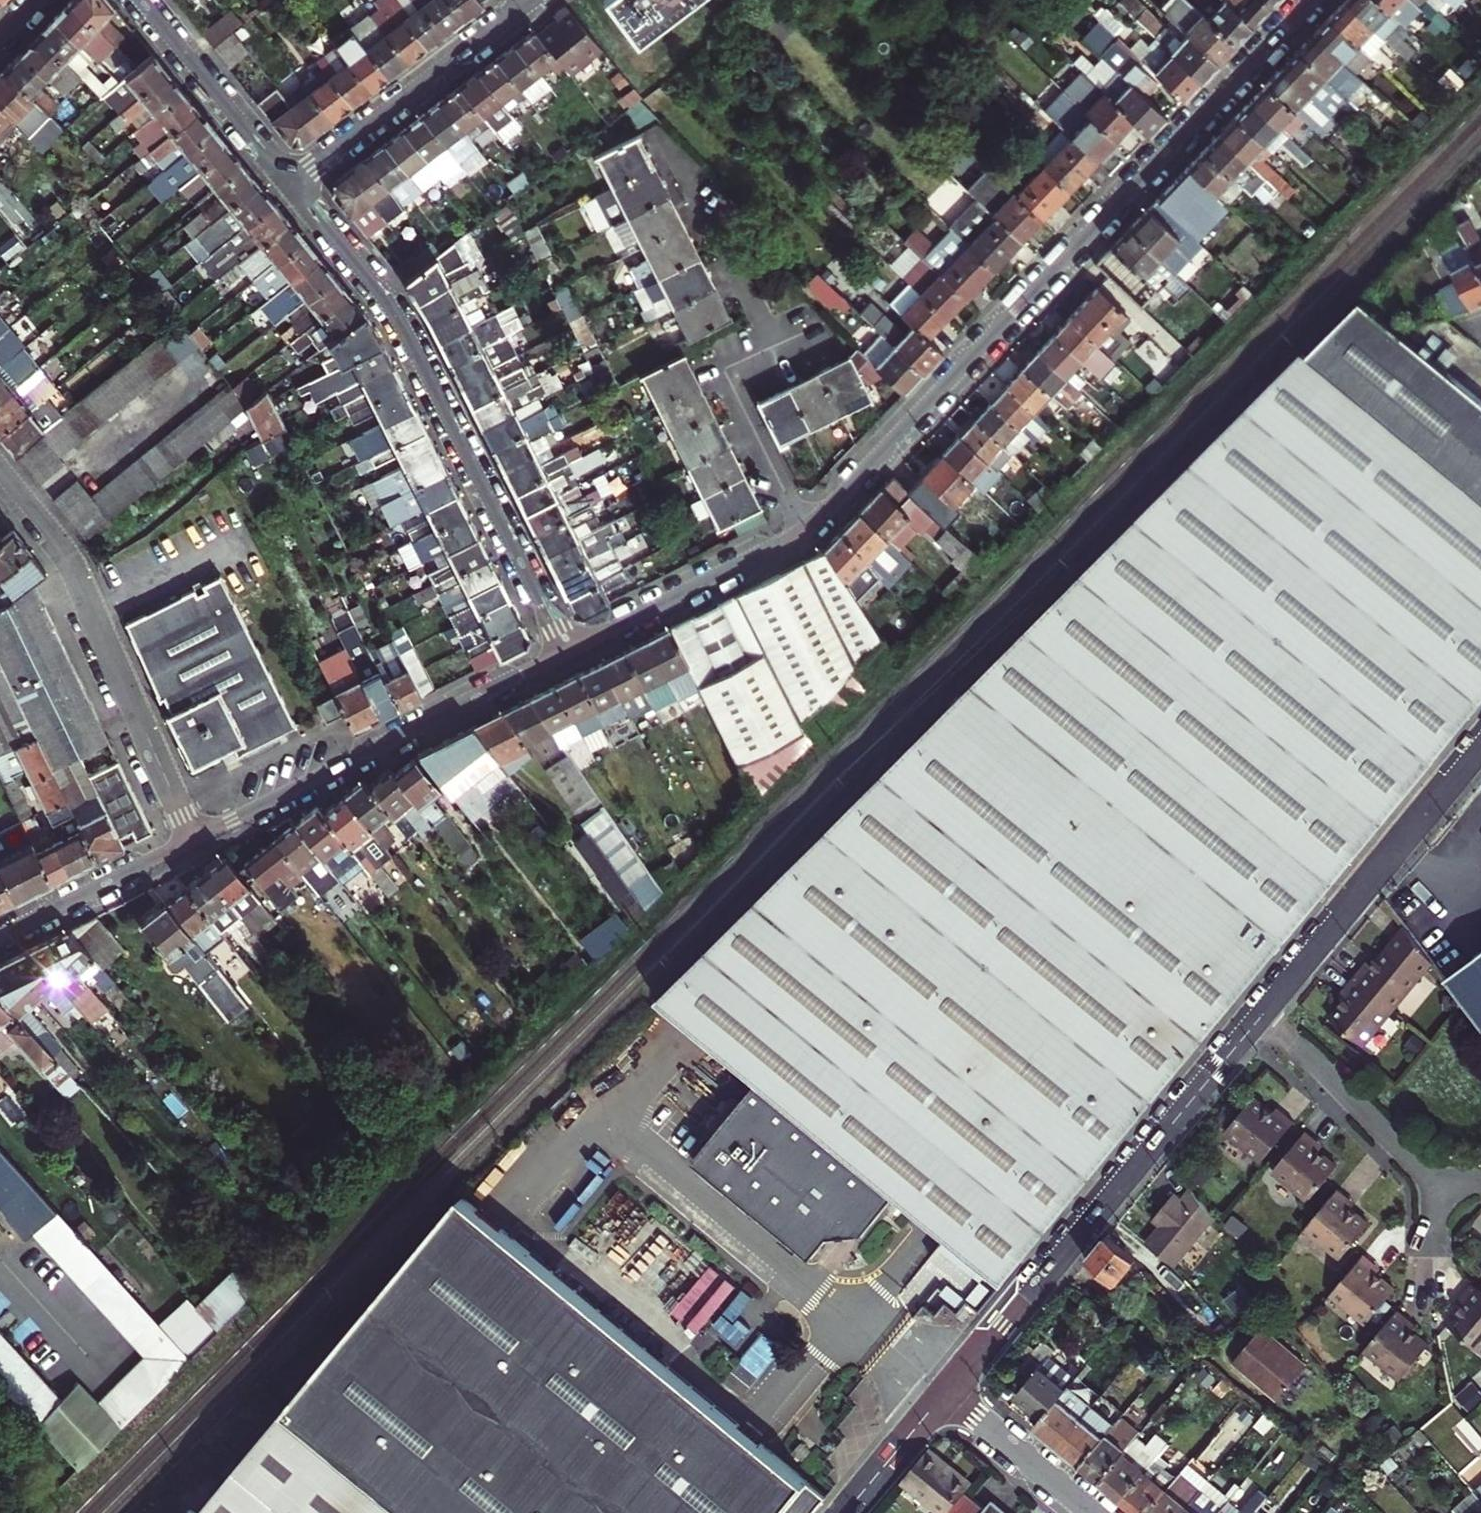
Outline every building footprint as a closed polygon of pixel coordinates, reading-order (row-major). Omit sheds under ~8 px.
[(68,3),(114,47),(122,38),(103,20),(115,7),(109,0),(72,0),(68,3)] [(373,15),(412,63),(422,55),(432,48),(397,6),(392,0),(381,0),(376,4),(380,9),(373,15)] [(397,6),(432,48),(441,41),(450,34),(422,0),(405,0),(397,6)] [(450,34),(460,27),(469,20),(453,0),(422,0),(450,34)] [(483,0),(453,0),(469,20),(478,13),(488,5),(486,3),(483,0)] [(644,42),(699,0),(614,0),(644,42)] [(1224,64),(1174,16),(1167,24),(1142,0),(1132,11),(1157,35),(1206,82),(1215,73),(1224,64)] [(1174,16),(1224,64),(1233,54),(1242,45),(1195,0),(1181,0),(1169,12),(1174,16)] [(1242,45),(1250,36),(1258,27),(1230,0),(1195,0),(1242,45)] [(1267,0),(1230,0),(1258,27),(1267,18),(1276,9),(1267,0)] [(1276,9),(1284,0),(1267,0),(1276,9)] [(1378,0),(1352,0),(1349,4),(1389,43),(1407,59),(1416,51),(1398,34),(1405,26),(1378,0)] [(1428,13),(1415,0),(1378,0),(1405,26),(1411,31),(1428,13)] [(1428,13),(1453,36),(1461,28),(1434,4),(1438,0),(1415,0),(1428,13)] [(79,45),(99,64),(115,47),(68,3),(62,10),(53,19),(79,45)] [(606,48),(573,4),(560,14),(563,17),(557,22),(542,33),(571,71),(573,73),(606,48)] [(1389,43),(1349,4),(1342,10),(1338,16),(1333,21),(1375,60),(1389,73),(1398,64),(1383,50),(1389,43)] [(236,12),(208,36),(218,47),(248,24),(236,12)] [(372,13),(354,28),(394,77),(403,70),(412,63),(373,15),(372,13)] [(79,45),(53,20),(45,28),(37,36),(82,80),(90,71),(72,53),(79,45)] [(1100,20),(1085,35),(1108,57),(1149,97),(1156,89),(1163,82),(1100,20)] [(1375,60),(1333,21),(1326,28),(1319,36),(1361,76),(1375,60)] [(394,77),(354,28),(336,42),(339,46),(376,91),(385,84),(394,77)] [(530,37),(520,44),(544,73),(554,85),(571,71),(542,33),(539,29),(530,37)] [(1157,35),(1146,46),(1140,52),(1180,91),(1189,100),(1198,91),(1206,82),(1157,35)] [(66,99),(82,80),(37,36),(33,40),(19,54),(46,79),(57,90),(66,99)] [(1361,76),(1319,36),(1311,44),(1303,52),(1353,99),(1368,83),(1361,76)] [(1140,40),(1134,47),(1140,52),(1146,46),(1140,40)] [(511,52),(501,59),(531,95),(540,89),(533,81),(544,73),(520,44),(511,52)] [(376,91),(339,46),(321,61),(328,70),(357,105),(367,98),(376,91)] [(1295,61),(1287,70),(1320,101),(1338,118),(1355,101),(1353,99),(1303,52),(1295,61)] [(13,60),(3,71),(34,101),(49,115),(59,105),(51,96),(57,90),(46,79),(19,54),(13,60)] [(1149,97),(1108,57),(1099,66),(1086,54),(1077,63),(1086,72),(1140,122),(1155,137),(1163,127),(1172,118),(1149,97)] [(109,104),(118,114),(168,72),(160,63),(154,55),(124,79),(130,87),(109,104)] [(483,73),(506,102),(518,93),(524,101),(531,95),(501,59),(492,66),(483,73)] [(877,69),(871,63),(862,73),(868,79),(877,69)] [(357,105),(328,70),(321,76),(327,83),(315,91),(338,120),(348,112),(357,105)] [(1279,78),(1272,86),(1305,117),(1323,134),(1330,127),(1312,110),(1320,101),(1287,70),(1279,78)] [(28,139),(49,115),(34,101),(3,71),(0,74),(0,105),(12,120),(28,139)] [(174,79),(168,72),(118,114),(125,123),(146,105),(155,116),(184,92),(180,86),(174,79)] [(1130,132),(1140,122),(1086,72),(1068,91),(1121,142),(1130,132)] [(496,110),(506,102),(483,73),(473,81),(464,88),(493,123),(502,118),(496,110)] [(540,106),(559,90),(554,85),(544,73),(533,81),(540,89),(531,95),(540,106)] [(314,138),(320,134),(291,98),(282,86),(263,101),(296,141),(307,143),(314,138)] [(1305,117),(1272,86),(1264,94),(1256,102),(1289,133),(1305,117)] [(455,95),(446,102),(470,130),(480,123),(486,131),(493,123),(464,88),(455,95)] [(646,100),(637,89),(621,101),(630,112),(646,100)] [(338,120),(315,91),(305,99),(299,92),(291,98),(320,134),(329,127),(338,120)] [(1121,142),(1068,91),(1049,111),(1077,139),(1101,162),(1111,152),(1121,142)] [(132,146),(142,157),(149,151),(199,110),(192,101),(184,92),(155,116),(135,132),(141,139),(132,146)] [(470,130),(446,102),(437,109),(428,116),(457,151),(465,145),(460,138),(470,130)] [(1289,133),(1256,102),(1249,110),(1241,118),(1274,150),(1282,141),(1307,165),(1314,157),(1289,133)] [(107,123),(118,114),(109,104),(99,113),(107,123)] [(12,120),(0,105),(0,131),(12,120)] [(156,158),(165,169),(185,152),(214,128),(207,120),(199,110),(149,151),(142,157),(135,162),(142,170),(156,158)] [(1433,118),(1425,111),(1414,122),(1423,130),(1433,118)] [(457,151),(428,116),(418,123),(409,130),(433,159),(443,150),(449,158),(457,151)] [(1274,150),(1241,118),(1233,127),(1224,136),(1280,188),(1289,197),(1297,189),(1265,158),(1274,150)] [(148,182),(164,202),(179,189),(230,147),(222,137),(214,128),(185,152),(165,169),(150,181),(148,182)] [(433,159),(409,130),(400,137),(391,144),(420,180),(429,173),(423,166),(433,159)] [(484,148),(470,130),(460,138),(465,145),(457,151),(466,162),(484,148)] [(607,152),(622,183),(663,163),(648,132),(607,152)] [(1216,145),(1210,151),(1243,183),(1255,194),(1263,185),(1273,195),(1280,188),(1224,136),(1221,140),(1216,145)] [(1049,168),(1073,191),(1087,177),(1101,162),(1077,139),(1049,168)] [(420,180),(391,144),(382,151),(373,158),(396,186),(407,179),(413,186),(420,180)] [(237,156),(230,147),(179,189),(187,198),(208,181),(215,189),(244,164),(237,156)] [(1243,183),(1210,151),(1202,160),(1194,169),(1226,201),(1243,183)] [(142,170),(150,181),(165,169),(156,158),(142,170)] [(396,186),(373,158),(363,165),(354,173),(384,208),(391,203),(385,194),(396,186)] [(609,227),(621,222),(678,193),(663,163),(622,183),(594,197),(593,204),(604,225),(609,227)] [(194,238),(196,236),(210,225),(260,184),(252,174),(244,165),(215,189),(220,195),(184,225),(194,238)] [(1023,196),(993,167),(972,189),(982,199),(1026,241),(1037,230),(1047,219),(1043,215),(1023,196)] [(1060,205),(1073,191),(1049,168),(1023,196),(1043,215),(1047,219),(1060,205)] [(1226,201),(1194,169),(1182,181),(1163,202),(1202,241),(1234,208),(1226,201)] [(384,208),(354,173),(348,177),(341,181),(338,193),(352,209),(357,216),(369,208),(374,215),(384,208)] [(196,236),(211,254),(245,226),(275,201),(266,191),(260,184),(210,225),(196,236)] [(633,252),(692,222),(678,193),(621,222),(633,252)] [(1013,256),(1026,241),(982,199),(955,227),(957,229),(1000,270),(1013,256)] [(203,261),(218,279),(222,276),(290,220),(275,201),(245,226),(211,254),(203,261)] [(1182,274),(1209,248),(1202,241),(1163,202),(1149,216),(1136,230),(1182,274)] [(395,222),(384,208),(374,215),(369,208),(357,216),(375,237),(395,222)] [(1479,236),(1464,210),(1459,214),(1456,208),(1449,212),(1480,269),(1480,240),(1479,236)] [(1454,316),(1475,309),(1480,306),(1480,269),(1449,212),(1448,210),(1439,218),(1453,244),(1442,250),(1459,281),(1440,291),(1454,316)] [(256,281),(306,240),(298,230),(290,220),(222,276),(231,287),(248,272),(256,281)] [(12,238),(0,221),(0,246),(12,238)] [(655,281),(708,254),(692,222),(633,252),(649,284),(655,281)] [(988,282),(1000,270),(957,229),(939,248),(923,230),(911,241),(916,246),(956,284),(972,299),(976,294),(988,282)] [(1198,290),(1182,274),(1136,230),(1119,248),(1102,265),(1148,311),(1164,294),(1181,310),(1188,304),(1186,302),(1198,290)] [(27,250),(16,236),(0,248),(0,250),(11,263),(27,250)] [(256,281),(270,299),(321,257),(315,251),(306,240),(277,264),(256,281)] [(114,244),(105,251),(121,271),(130,264),(128,261),(114,244)] [(419,293),(423,300),(480,271),(474,259),(466,263),(457,246),(432,267),(412,283),(415,286),(419,293)] [(956,284),(916,246),(896,266),(913,283),(952,320),(962,310),(972,299),(956,284)] [(724,285),(708,254),(655,281),(671,312),(724,285)] [(560,289),(567,285),(552,256),(545,260),(558,285),(560,289)] [(264,305),(278,323),(306,300),(336,275),(326,263),(321,257),(270,299),(264,305)] [(424,257),(404,273),(408,278),(412,283),(432,267),(424,257)] [(169,289),(173,285),(159,267),(143,280),(158,298),(169,289)] [(431,315),(434,321),(491,293),(480,271),(423,300),(428,309),(431,315)] [(344,285),(335,275),(306,300),(315,310),(294,328),(301,337),(352,295),(344,285)] [(861,309),(828,276),(816,288),(841,313),(846,308),(855,316),(861,309)] [(920,326),(934,340),(943,330),(952,320),(913,283),(894,302),(920,326)] [(576,321),(584,317),(567,285),(560,289),(568,306),(576,321)] [(740,316),(724,285),(671,312),(677,325),(690,318),(700,337),(740,316)] [(162,303),(173,317),(184,308),(169,289),(158,298),(162,303)] [(141,299),(151,311),(162,303),(158,298),(152,290),(141,299)] [(445,342),(478,325),(472,313),(495,302),(491,293),(434,321),(440,331),(445,342)] [(331,328),(338,339),(368,315),(360,305),(352,295),(301,337),(309,346),(331,328)] [(1089,309),(1078,322),(1123,364),(1136,351),(1124,340),(1135,327),(1101,296),(1089,309)] [(1395,329),(1359,297),(1304,353),(1480,498),(1480,398),(1395,329)] [(499,314),(501,313),(495,302),(472,313),(478,325),(499,314)] [(163,304),(156,310),(162,318),(170,312),(163,304)] [(501,313),(499,314),(504,324),(520,316),(515,306),(501,313)] [(934,340),(920,326),(911,337),(879,306),(868,316),(883,330),(889,336),(929,375),(939,365),(949,354),(934,340)] [(454,358),(456,363),(512,335),(526,328),(520,316),(504,324),(499,314),(478,325),(445,342),(451,353),(454,358)] [(368,315),(338,339),(330,345),(335,356),(321,363),(326,373),(383,344),(376,329),(368,315)] [(8,329),(0,317),(0,336),(8,329)] [(584,317),(576,321),(591,350),(592,352),(600,348),(584,317)] [(187,355),(198,346),(189,335),(177,322),(166,332),(187,355)] [(1069,330),(1061,339),(1091,366),(1107,381),(1123,364),(1078,322),(1069,330)] [(198,346),(205,354),(215,346),(199,327),(189,336),(198,346)] [(8,329),(0,336),(0,368),(25,348),(8,329)] [(166,332),(156,339),(176,364),(187,355),(166,332)] [(512,335),(456,363),(462,375),(467,386),(501,369),(524,357),(512,335)] [(919,385),(929,375),(889,336),(876,351),(872,348),(866,354),(887,374),(910,395),(919,385)] [(1203,338),(1189,352),(1196,359),(1210,345),(1203,338)] [(156,339),(147,347),(166,372),(176,364),(156,339)] [(1091,366),(1061,339),(1053,347),(1046,355),(1075,383),(1091,366)] [(319,402),(337,393),(362,381),(394,365),(388,353),(383,344),(326,373),(300,386),(304,395),(313,390),(319,402)] [(1196,359),(1189,352),(1184,346),(1175,356),(1170,351),(1155,368),(1171,384),(1196,359)] [(166,372),(147,347),(136,356),(157,380),(166,372)] [(41,368),(25,348),(0,368),(0,401),(41,368)] [(607,383),(615,379),(600,348),(592,352),(607,383)] [(219,352),(209,360),(219,372),(229,364),(219,352)] [(1004,1283),(1353,860),(1480,704),(1480,498),(1304,353),(665,995),(763,1077),(890,1188),(891,1189),(884,1198),(893,1206),(901,1197),(1004,1283)] [(866,354),(861,359),(874,387),(887,374),(866,354)] [(695,355),(654,376),(671,408),(711,388),(695,355)] [(1075,383),(1046,355),(1038,364),(1030,372),(1071,412),(1075,415),(1091,398),(1075,383)] [(157,380),(136,356),(126,364),(146,389),(157,380)] [(883,402),(874,387),(861,359),(833,374),(854,415),(883,402)] [(126,364),(115,372),(136,397),(146,389),(126,364)] [(331,410),(336,421),(348,415),(357,410),(405,386),(399,375),(394,365),(362,381),(337,393),(343,404),(331,410)] [(0,401),(0,433),(46,396),(57,387),(41,368),(0,401)] [(501,369),(467,386),(472,396),(475,401),(477,406),(534,378),(529,368),(506,380),(501,369)] [(136,397),(115,372),(107,380),(127,405),(136,397)] [(1022,380),(1014,389),(1046,419),(1051,413),(1047,409),(1051,404),(1066,418),(1071,412),(1030,372),(1022,380)] [(854,415),(833,374),(802,390),(822,431),(854,415)] [(534,378),(477,406),(483,418),(488,429),(521,412),(542,402),(545,400),(534,378)] [(127,405),(107,380),(97,387),(117,412),(127,405)] [(378,412),(384,423),(415,408),(410,397),(405,386),(348,415),(353,425),(378,412)] [(117,412),(97,387),(86,397),(106,421),(117,412)] [(231,387),(220,396),(239,418),(246,412),(249,409),(235,391),(231,387)] [(671,408),(686,439),(726,418),(711,388),(671,408)] [(1046,419),(1014,389),(1006,397),(998,406),(1039,444),(1045,438),(1032,425),(1037,420),(1041,423),(1046,419)] [(822,431),(802,390),(771,406),(792,446),(822,431)] [(284,420),(273,399),(270,393),(249,409),(256,422),(263,436),(266,441),(288,429),(284,420)] [(0,433),(0,435),(8,445),(16,454),(37,437),(39,435),(53,424),(62,416),(46,396),(0,433)] [(239,418),(220,396),(208,406),(226,428),(234,422),(239,418)] [(106,421),(86,397),(76,405),(95,430),(106,421)] [(542,402),(521,412),(525,419),(545,408),(542,402)] [(525,419),(521,412),(488,429),(493,439),(498,449),(562,417),(555,403),(545,408),(525,419)] [(95,430),(76,405),(67,412),(86,437),(95,430)] [(226,428),(208,406),(196,416),(214,438),(226,428)] [(1039,444),(998,406),(990,414),(982,421),(1014,452),(1018,448),(1014,444),(1020,438),(1033,450),(1039,444)] [(369,456),(369,457),(426,428),(421,418),(415,407),(384,423),(350,440),(360,461),(369,456)] [(86,437),(67,412),(62,416),(53,424),(74,448),(86,437)] [(1071,412),(1066,418),(1081,434),(1088,427),(1075,415),(1071,412)] [(214,438),(196,416),(186,425),(203,446),(208,442),(214,438)] [(509,472),(543,454),(538,442),(555,433),(567,428),(562,417),(498,449),(504,460),(509,472)] [(726,418),(686,439),(701,467),(741,446),(726,418)] [(1014,452),(982,421),(974,430),(966,438),(994,465),(998,460),(1006,452),(1010,457),(1014,452)] [(214,438),(208,442),(216,452),(241,433),(234,422),(226,428),(214,438)] [(74,448),(53,424),(39,435),(59,460),(74,448)] [(203,446),(186,425),(176,433),(194,455),(203,446)] [(356,464),(361,474),(399,454),(406,466),(437,450),(431,439),(426,428),(369,457),(356,464)] [(194,455),(176,433),(166,441),(183,463),(194,455)] [(538,442),(543,454),(561,445),(555,433),(538,442)] [(25,465),(46,448),(37,437),(16,454),(21,461),(25,465)] [(994,465),(966,438),(958,447),(950,456),(982,486),(989,493),(992,495),(1008,478),(994,465)] [(1095,465),(1111,449),(1102,440),(1087,457),(1095,465)] [(166,441),(156,450),(174,470),(178,467),(183,463),(166,441)] [(701,467),(716,498),(757,477),(741,446),(701,467)] [(33,475),(54,458),(46,448),(25,465),(33,475)] [(174,470),(156,450),(146,457),(163,479),(174,470)] [(374,482),(385,503),(391,500),(448,471),(441,458),(437,450),(406,466),(374,482)] [(530,514),(564,497),(559,485),(608,461),(602,451),(577,463),(520,492),(525,503),(530,514)] [(520,492),(577,463),(573,454),(550,466),(543,454),(509,472),(515,482),(520,492)] [(982,486),(950,456),(933,474),(915,492),(944,519),(952,526),(966,511),(961,506),(982,486)] [(142,461),(135,467),(152,488),(163,479),(146,457),(142,461)] [(62,468),(54,458),(33,475),(40,484),(62,468)] [(994,465),(1008,478),(1012,473),(998,460),(994,465)] [(135,467),(125,475),(142,496),(152,488),(135,467)] [(382,504),(394,526),(414,516),(427,509),(459,493),(452,479),(448,471),(391,500),(385,503),(382,504)] [(142,496),(125,475),(115,483),(132,504),(142,496)] [(757,477),(716,498),(732,529),(773,509),(757,477)] [(917,564),(921,559),(910,548),(923,534),(926,537),(931,532),(944,519),(915,492),(901,479),(884,497),(866,515),(917,564)] [(363,487),(374,508),(385,503),(374,482),(363,487)] [(54,501),(64,513),(87,494),(77,483),(54,501)] [(122,512),(132,504),(115,483),(105,491),(122,512)] [(961,506),(966,511),(970,514),(989,493),(982,486),(961,506)] [(541,535),(601,505),(610,500),(605,490),(582,502),(576,491),(564,497),(530,514),(536,524),(541,535)] [(122,512),(105,491),(95,500),(111,520),(122,512)] [(413,543),(470,514),(463,502),(459,493),(427,509),(414,516),(403,522),(413,543)] [(87,494),(64,513),(72,522),(94,503),(87,494)] [(72,522),(79,531),(102,513),(94,503),(72,522)] [(552,556),(585,539),(580,528),(606,515),(601,505),(541,535),(542,537),(547,547),(552,556)] [(87,540),(109,522),(102,513),(79,531),(87,540)] [(399,550),(409,571),(448,551),(480,535),(474,524),(470,514),(413,543),(399,550)] [(858,524),(849,534),(886,579),(895,590),(919,565),(917,564),(866,515),(858,524)] [(985,558),(952,526),(944,519),(931,532),(960,560),(957,564),(968,575),(985,558)] [(617,523),(585,539),(552,556),(557,567),(562,577),(631,542),(626,531),(622,533),(617,523)] [(27,548),(19,538),(10,527),(0,536),(0,571),(27,548)] [(886,579),(849,534),(840,543),(831,552),(867,607),(872,602),(869,597),(886,579)] [(430,574),(435,584),(491,556),(484,544),(480,535),(448,551),(453,562),(430,574)] [(637,553),(631,542),(562,577),(568,588),(573,598),(607,581),(602,571),(637,553)] [(27,548),(0,571),(0,603),(2,606),(32,581),(44,569),(36,558),(27,548)] [(433,558),(439,569),(453,562),(448,551),(433,558)] [(722,676),(695,619),(690,621),(676,628),(704,686),(750,783),(756,780),(749,763),(770,752),(808,733),(804,724),(888,641),(867,607),(831,552),(771,582),(710,612),(714,619),(730,611),(755,660),(722,676)] [(429,600),(435,610),(469,593),(501,576),(495,565),(491,556),(435,584),(404,599),(410,610),(429,600)] [(607,581),(573,598),(577,606),(581,614),(593,616),(619,603),(612,591),(636,580),(631,569),(607,581)] [(240,598),(228,571),(131,614),(195,760),(227,746),(236,742),(240,741),(243,747),(267,736),(296,724),(252,624),(277,613),(266,587),(240,598)] [(435,610),(446,632),(456,626),(512,598),(507,588),(504,583),(501,576),(469,593),(435,610)] [(32,581),(2,606),(0,607),(0,663),(11,685),(34,732),(50,765),(67,757),(76,752),(108,737),(99,719),(90,700),(32,581)] [(376,604),(380,612),(398,603),(394,595),(376,604)] [(516,607),(512,598),(456,626),(446,632),(432,638),(436,646),(450,640),(451,642),(462,636),(468,648),(491,636),(523,620),(516,607)] [(356,621),(363,634),(372,629),(360,606),(351,610),(356,621)] [(710,612),(695,619),(722,676),(755,660),(730,611),(714,619),(710,612)] [(457,654),(468,676),(526,646),(530,634),(526,627),(523,620),(491,636),(468,648),(466,649),(457,654)] [(393,714),(402,709),(382,671),(378,663),(373,653),(363,634),(356,621),(336,631),(343,644),(344,647),(352,662),(362,682),(381,720),(393,714)] [(395,642),(399,652),(410,647),(411,646),(402,628),(390,633),(395,642)] [(666,633),(655,639),(683,698),(704,686),(676,628),(666,633)] [(466,649),(468,648),(462,636),(451,642),(457,654),(466,649)] [(643,644),(631,650),(658,706),(659,709),(683,698),(655,639),(643,644)] [(900,661),(888,641),(804,724),(808,733),(770,752),(749,763),(756,780),(750,783),(758,799),(900,661)] [(395,642),(373,653),(378,663),(399,652),(395,642)] [(370,726),(381,720),(362,682),(352,662),(344,647),(319,659),(339,698),(348,715),(357,732),(370,726)] [(425,669),(411,649),(410,647),(399,652),(412,677),(425,669)] [(658,706),(631,650),(620,656),(609,661),(632,711),(635,717),(658,706)] [(382,671),(402,710),(412,704),(423,698),(412,677),(399,652),(378,663),(382,671)] [(632,711),(609,661),(597,667),(585,673),(609,722),(632,711)] [(0,750),(13,743),(34,732),(11,685),(0,663),(0,750)] [(437,691),(425,669),(412,677),(423,698),(430,695),(437,691)] [(587,733),(609,722),(585,673),(573,679),(561,685),(576,713),(587,733)] [(537,697),(567,743),(587,733),(576,713),(561,685),(549,691),(537,697)] [(542,757),(567,743),(537,697),(523,704),(510,711),(538,752),(542,757)] [(330,724),(348,715),(339,699),(322,707),(323,711),(330,724)] [(512,769),(538,752),(510,711),(479,726),(512,769)] [(512,769),(479,726),(470,730),(460,735),(456,737),(501,798),(522,783),(512,769)] [(50,765),(34,732),(13,743),(21,759),(29,775),(50,765)] [(427,751),(477,816),(501,798),(456,737),(427,751)] [(0,750),(0,776),(3,783),(11,779),(14,778),(0,750)] [(551,769),(594,831),(647,908),(665,890),(662,885),(653,872),(574,753),(551,769)] [(411,765),(401,774),(436,819),(441,825),(447,833),(464,854),(472,847),(476,843),(438,796),(447,789),(421,756),(411,765)] [(50,765),(66,796),(95,856),(106,851),(114,846),(122,842),(118,835),(97,792),(86,798),(77,778),(67,757),(50,765)] [(151,826),(118,757),(87,773),(97,792),(118,835),(132,827),(135,835),(151,826)] [(50,765),(29,775),(37,791),(45,807),(66,796),(50,765)] [(441,825),(436,819),(401,774),(395,767),(385,776),(375,785),(395,811),(400,817),(409,809),(430,835),(441,825)] [(86,798),(97,792),(87,773),(77,778),(86,798)] [(5,787),(13,784),(11,779),(3,783),(5,787)] [(350,795),(391,847),(399,841),(383,821),(395,811),(375,785),(370,779),(367,781),(359,788),(350,795)] [(8,793),(17,790),(14,783),(13,784),(5,787),(8,793)] [(19,788),(17,790),(8,793),(21,819),(33,813),(19,788)] [(397,855),(391,847),(350,795),(340,804),(329,812),(371,866),(393,894),(401,887),(384,865),(397,855)] [(95,856),(66,796),(45,807),(52,821),(55,822),(61,834),(68,850),(77,866),(89,860),(95,856)] [(371,866),(329,812),(323,804),(312,813),(302,822),(345,877),(350,883),(371,866)] [(61,854),(53,839),(47,824),(42,827),(35,812),(33,813),(21,819),(22,821),(51,879),(60,874),(69,869),(61,854)] [(51,879),(22,821),(0,832),(0,865),(16,897),(33,888),(51,879)] [(345,877),(302,822),(292,829),(283,836),(309,871),(325,892),(345,877)] [(441,825),(430,835),(435,843),(447,833),(441,825)] [(122,842),(135,835),(132,827),(118,835),(122,842)] [(647,908),(594,831),(581,840),(603,872),(602,874),(612,889),(634,921),(647,908)] [(61,854),(68,850),(61,834),(53,839),(61,854)] [(309,871),(283,836),(267,849),(251,861),(278,896),(309,871)] [(481,860),(472,847),(464,854),(474,867),(481,860)] [(69,869),(77,866),(68,850),(61,854),(69,869)] [(265,936),(270,943),(274,938),(251,909),(260,902),(270,916),(276,910),(232,852),(221,860),(211,869),(265,936)] [(4,903),(16,897),(0,865),(0,905),(4,903)] [(661,867),(653,872),(662,885),(670,880),(661,867)] [(264,948),(270,943),(265,936),(211,869),(202,876),(192,884),(227,929),(234,923),(240,918),(246,925),(264,948)] [(227,929),(192,884),(182,892),(172,900),(209,946),(228,931),(227,929)] [(209,946),(172,900),(159,910),(146,921),(172,954),(171,960),(177,968),(183,968),(195,957),(210,976),(223,965),(209,946)] [(276,910),(270,916),(276,924),(283,918),(276,910)] [(629,926),(619,913),(597,929),(609,946),(629,926)] [(240,918),(234,923),(240,930),(246,925),(240,918)] [(79,933),(107,967),(120,956),(92,923),(86,928),(79,933)] [(1394,1011),(1434,963),(1406,925),(1381,955),(1374,963),(1369,958),(1353,977),(1394,1011)] [(117,979),(107,967),(79,933),(73,927),(63,931),(53,936),(88,977),(97,969),(111,985),(117,979)] [(609,946),(597,929),(582,939),(596,958),(609,946)] [(80,997),(99,1018),(114,1006),(88,977),(53,936),(43,941),(32,946),(80,997)] [(0,962),(0,986),(58,1050),(65,1044),(48,1019),(35,1004),(52,987),(71,1007),(80,997),(32,946),(9,958),(0,962)] [(1480,1026),(1480,953),(1446,979),(1464,1004),(1480,1026)] [(223,965),(210,976),(241,1014),(253,1003),(223,965)] [(1364,1048),(1394,1011),(1353,977),(1346,986),(1339,996),(1343,999),(1328,1019),(1364,1048)] [(0,986),(0,1036),(9,1046),(21,1034),(47,1063),(60,1051),(58,1050),(0,986)] [(1456,997),(1441,997),(1442,1010),(1457,1010),(1456,997)] [(1424,1043),(1414,1034),(1404,1047),(1415,1056),(1424,1043)] [(86,1080),(60,1051),(47,1063),(48,1064),(50,1064),(74,1091),(86,1080)] [(890,1188),(763,1077),(696,1156),(808,1251),(826,1229),(857,1228),(890,1188)] [(1225,1133),(1261,1163),(1295,1121),(1285,1114),(1276,1106),(1272,1111),(1255,1098),(1225,1133)] [(1272,1172),(1307,1201),(1337,1166),(1320,1151),(1324,1146),(1315,1138),(1306,1131),(1272,1172)] [(79,1469),(112,1436),(167,1381),(196,1353),(168,1323),(41,1184),(0,1139),(0,1212),(26,1241),(33,1234),(147,1360),(98,1404),(79,1382),(61,1398),(35,1421),(79,1469)] [(1210,1173),(1194,1160),(1183,1174),(1199,1187),(1210,1173)] [(274,1374),(298,1398),(288,1411),(411,1512),(813,1512),(832,1490),(840,1481),(831,1473),(475,1178),(432,1225),(274,1374)] [(1307,1226),(1343,1256),(1372,1221),(1355,1206),(1360,1201),(1350,1193),(1341,1185),(1307,1226)] [(1166,1217),(1159,1227),(1146,1243),(1174,1266),(1213,1218),(1191,1188),(1181,1199),(1174,1193),(1167,1202),(1159,1211),(1166,1217)] [(1152,1221),(1159,1227),(1166,1217),(1159,1211),(1152,1221)] [(1247,1229),(1231,1215),(1222,1227),(1237,1240),(1241,1235),(1242,1235),(1247,1229)] [(1087,1261),(1115,1284),(1134,1260),(1106,1238),(1097,1249),(1087,1261)] [(948,1246),(936,1260),(959,1279),(982,1298),(994,1284),(948,1246)] [(1332,1293),(1368,1323),(1397,1287),(1381,1272),(1385,1267),(1366,1252),(1332,1293)] [(248,1258),(202,1304),(222,1326),(268,1280),(248,1258)] [(1473,1285),(1466,1294),(1458,1303),(1463,1308),(1448,1327),(1480,1353),(1480,1292),(1473,1285)] [(1229,1303),(1232,1306),(1249,1295),(1246,1291),(1229,1303)] [(752,1299),(744,1292),(711,1331),(738,1354),(746,1345),(748,1346),(762,1329),(754,1322),(739,1339),(727,1328),(752,1299)] [(1249,1295),(1232,1306),(1239,1317),(1256,1305),(1249,1295)] [(196,1296),(168,1323),(196,1353),(222,1326),(202,1304),(196,1296)] [(1104,1329),(1112,1319),(1086,1299),(1076,1311),(1096,1327),(1099,1324),(1104,1329)] [(1362,1354),(1398,1383),(1427,1348),(1410,1332),(1414,1327),(1405,1320),(1396,1312),(1362,1354)] [(1248,1344),(1234,1361),(1264,1386),(1263,1387),(1277,1400),(1306,1366),(1261,1328),(1248,1344)] [(35,1421),(61,1398),(0,1330),(0,1381),(35,1421)] [(1043,1418),(1069,1386),(1074,1380),(1049,1359),(1055,1351),(1043,1341),(1014,1376),(1026,1385),(1017,1396),(1030,1407),(1043,1418)] [(1473,1385),(1458,1398),(1471,1413),(1480,1403),(1480,1395),(1473,1385)] [(1092,1405),(1069,1386),(1043,1418),(1034,1428),(1046,1437),(1057,1447),(1091,1406),(1092,1405)] [(1114,1426),(1118,1421),(1095,1402),(1092,1405),(1091,1406),(1114,1426)] [(1081,1466),(1114,1426),(1091,1406),(1057,1447),(1069,1456),(1081,1466)] [(1232,1420),(1245,1431),(1256,1418),(1243,1407),(1232,1420)] [(288,1411),(282,1417),(272,1429),(203,1512),(411,1512),(288,1411)] [(1100,1482),(1137,1439),(1139,1435),(1119,1420),(1118,1421),(1114,1426),(1081,1466),(1090,1474),(1100,1482)] [(1406,1438),(1397,1426),(1384,1435),(1393,1448),(1406,1438)] [(824,1434),(815,1427),(807,1437),(816,1444),(824,1434)] [(1397,1448),(1407,1458),(1427,1439),(1418,1429),(1397,1448)] [(1167,1444),(1173,1438),(1163,1430),(1158,1436),(1167,1444)] [(1146,1446),(1137,1439),(1100,1482),(1111,1490),(1121,1499),(1167,1444),(1158,1436),(1156,1435),(1146,1446)] [(1176,1477),(1165,1468),(1177,1452),(1167,1444),(1121,1499),(1132,1508),(1138,1512),(1146,1512),(1176,1477)] [(941,1512),(948,1512),(970,1487),(949,1469),(928,1452),(904,1482),(941,1512)] [(1179,1473),(1201,1490),(1209,1481),(1188,1463),(1179,1473)] [(1176,1477),(1146,1512),(1182,1512),(1201,1490),(1179,1473),(1176,1477)] [(1201,1490),(1222,1509),(1227,1502),(1230,1499),(1209,1481),(1201,1490)] [(1201,1490),(1182,1512),(1218,1512),(1222,1509),(1201,1490)] [(1267,1498),(1258,1490),(1239,1512),(1227,1502),(1222,1509),(1218,1512),(1254,1512),(1267,1498)] [(1475,1492),(1474,1491),(1453,1510),(1456,1512),(1480,1512),(1480,1499),(1475,1492)] [(949,1512),(1005,1512),(993,1503),(987,1510),(966,1493),(949,1512)] [(1277,1506),(1267,1498),(1254,1512),(1271,1512),(1277,1506)]
